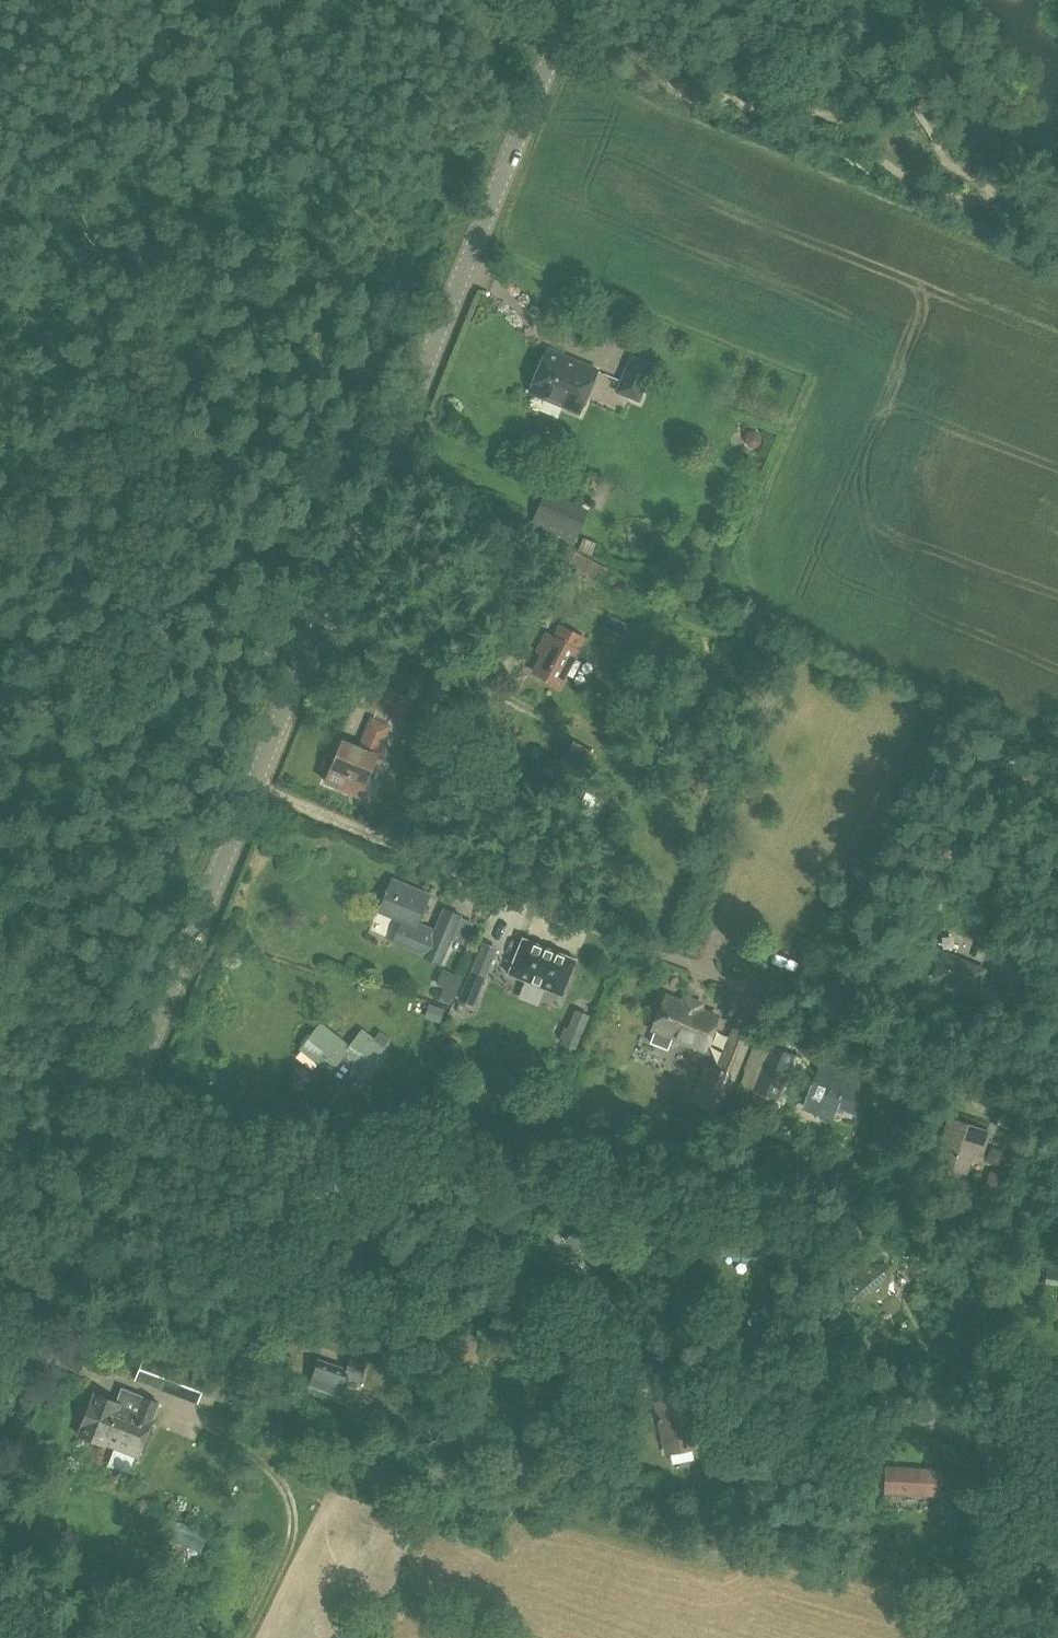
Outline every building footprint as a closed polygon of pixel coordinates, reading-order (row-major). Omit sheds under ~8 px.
[(529,392),(580,414),(599,370),(548,348),(529,392)] [(616,392),(641,403),(656,366),(631,355),(616,392)] [(747,435),(748,442),(752,445),(758,445),(761,441),(761,434),(757,430),(751,431),(747,435)] [(529,524),(576,543),(589,509),(543,490),(535,509),(529,524)] [(607,628),(626,638),(632,626),(613,616),(607,628)] [(531,672),(562,687),(581,649),(546,631),(536,652),(540,654),(531,672)] [(326,782),(361,796),(380,749),(381,749),(393,724),(371,715),(359,745),(344,738),(326,782)] [(591,762),(569,748),(562,759),(584,773),(591,762)] [(390,767),(376,767),(375,802),(389,803),(390,767)] [(423,957),(441,965),(463,915),(444,907),(435,928),(418,921),(429,894),(394,879),(380,911),(402,920),(392,942),(424,956),(423,957)] [(825,949),(841,955),(847,942),(830,935),(825,949)] [(509,969),(508,972),(510,972),(511,972),(525,978),(520,991),(540,999),(546,986),(560,992),(562,993),(563,991),(575,959),(576,959),(577,957),(574,956),(574,957),(524,937),(525,936),(522,936),(522,938),(510,970),(509,969)] [(459,1000),(474,1007),(499,948),(483,941),(459,1000)] [(930,979),(975,997),(987,969),(941,951),(930,979)] [(438,984),(445,987),(440,999),(452,1004),(457,993),(463,978),(444,970),(438,984)] [(678,1041),(703,1051),(710,1034),(715,1022),(719,1013),(665,991),(649,1029),(655,1032),(651,1042),(669,1050),(673,1039),(678,1041)] [(445,1008),(432,1004),(428,1017),(441,1021),(445,1008)] [(563,1042),(577,1048),(590,1015),(575,1009),(568,1027),(565,1026),(561,1037),(564,1039),(563,1042)] [(342,1057),(363,1074),(384,1047),(363,1030),(350,1046),(322,1024),(302,1048),(331,1071),(342,1057)] [(752,1089),(777,1100),(795,1055),(768,1044),(752,1089)] [(689,1102),(722,1116),(746,1053),(731,1048),(723,1071),(703,1063),(689,1102)] [(684,1076),(687,1061),(672,1058),(669,1074),(684,1076)] [(825,1100),(859,1114),(871,1085),(838,1071),(839,1067),(823,1061),(815,1081),(828,1086),(824,1094),(827,1095),(825,1100)] [(930,1160),(957,1170),(965,1148),(974,1152),(983,1129),(943,1114),(937,1129),(941,1131),(930,1160)] [(998,1163),(1003,1150),(990,1145),(985,1159),(998,1163)] [(1004,1174),(989,1169),(984,1185),(999,1190),(1004,1174)] [(887,1245),(883,1249),(881,1263),(871,1262),(860,1267),(858,1282),(866,1292),(879,1294),(878,1298),(881,1303),(887,1305),(893,1303),(894,1296),(889,1289),(883,1288),(889,1285),(892,1267),(897,1262),(898,1252),(896,1247),(887,1245)] [(969,1270),(973,1249),(961,1246),(957,1267),(969,1270)] [(1046,1279),(1057,1280),(1057,1264),(1048,1263),(1046,1279)] [(136,1380),(198,1403),(207,1379),(145,1356),(136,1380)] [(311,1384),(341,1395),(347,1379),(360,1384),(367,1364),(352,1358),(349,1368),(320,1357),(311,1384)] [(106,1444),(138,1456),(154,1418),(153,1417),(159,1402),(142,1396),(137,1411),(134,1410),(135,1406),(122,1400),(121,1403),(95,1393),(78,1435),(105,1446),(106,1444)] [(658,1403),(664,1435),(690,1430),(684,1398),(658,1403)] [(610,1420),(600,1418),(596,1439),(606,1441),(610,1420)] [(599,1479),(610,1465),(603,1459),(592,1473),(599,1479)] [(883,1494),(941,1497),(942,1469),(884,1466),(883,1494)] [(715,1495),(706,1484),(695,1492),(704,1504),(715,1495)] [(178,1548),(199,1556),(200,1552),(202,1553),(210,1532),(188,1524),(178,1548)]
